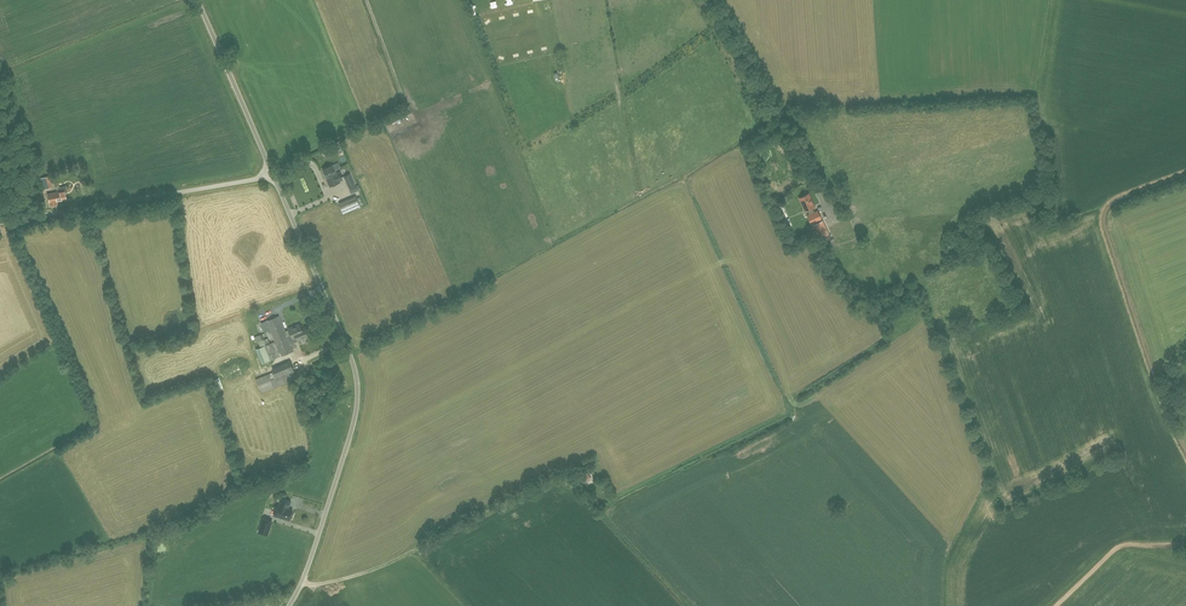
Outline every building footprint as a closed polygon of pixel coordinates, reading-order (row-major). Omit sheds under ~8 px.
[(339,181),(342,180),(339,173),(336,174),(335,170),(340,168),(338,163),(323,169),(330,186),(340,182),(339,181)] [(350,174),(344,176),(349,188),(355,185),(350,174)] [(44,189),(52,187),(49,176),(41,178),(44,189)] [(351,189),(353,193),(361,190),(359,185),(351,189)] [(65,199),(64,191),(48,194),(49,202),(50,206),(57,204),(56,200),(65,199)] [(805,210),(807,210),(810,215),(807,216),(811,223),(821,218),(818,211),(815,213),(812,207),(814,206),(808,193),(799,198),(805,210)] [(355,197),(339,204),(343,214),(360,207),(355,197)] [(786,226),(789,225),(781,207),(778,208),(786,226)] [(821,242),(830,238),(822,221),(813,225),(821,242)] [(279,316),(266,321),(262,323),(269,340),(274,338),(275,341),(269,343),(266,337),(261,340),(258,335),(254,337),(256,342),(257,341),(259,347),(255,349),(261,364),(293,351),(290,344),(297,341),(297,342),(310,337),(306,327),(299,330),(301,335),(289,340),(287,336),(279,316)] [(299,330),(297,325),(288,329),(290,334),(287,336),(289,340),(301,335),(299,330)] [(293,366),(258,378),(263,391),(298,380),(293,366)] [(589,474),(580,479),(583,484),(591,479),(589,474)] [(290,501),(282,498),(279,506),(277,505),(274,516),(283,519),(283,518),(290,520),(293,510),(288,509),(290,501)] [(263,518),(262,523),(259,532),(267,535),(272,521),(263,518)]
